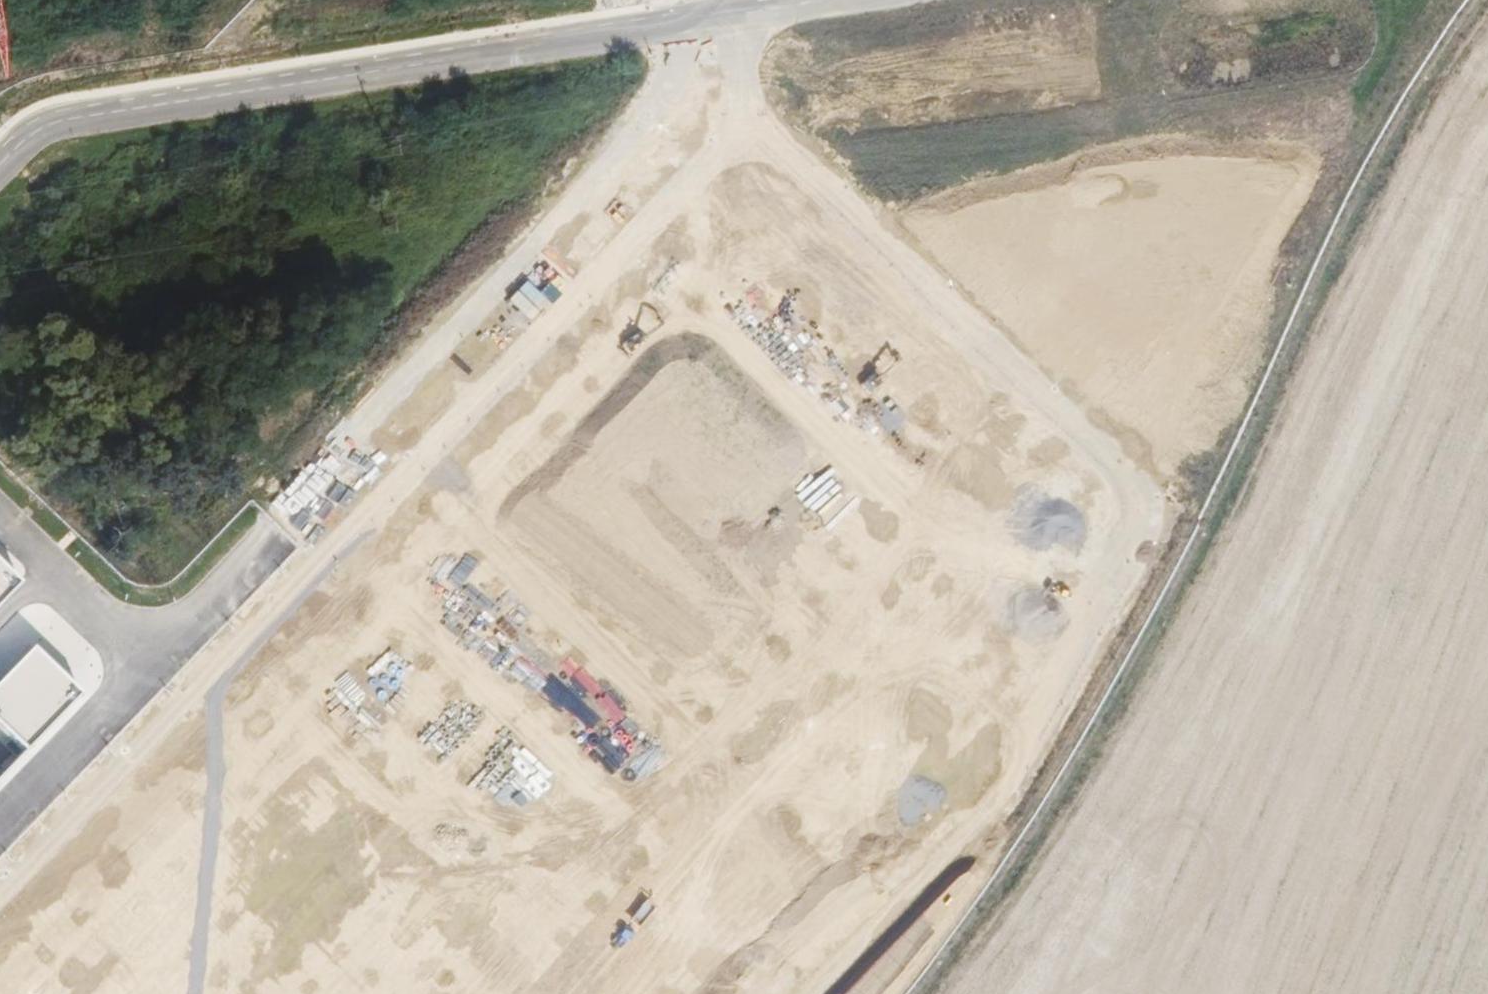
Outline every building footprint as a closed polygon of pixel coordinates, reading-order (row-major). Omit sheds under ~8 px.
[(550,301),(526,280),(507,302),(530,323),(550,301)] [(0,562),(0,601),(20,581),(0,562)] [(0,683),(0,716),(30,747),(84,691),(38,645),(0,683)]
